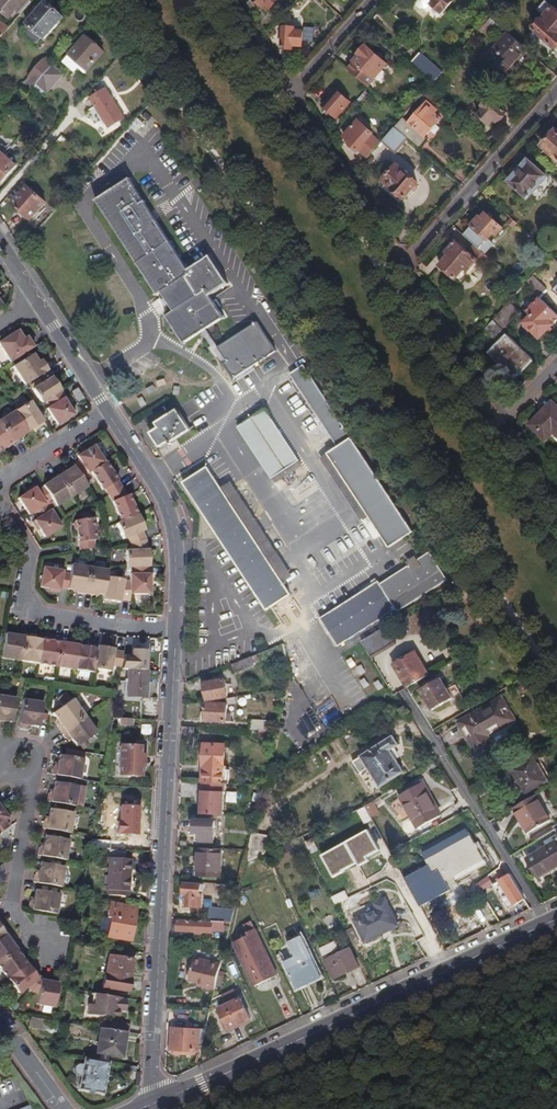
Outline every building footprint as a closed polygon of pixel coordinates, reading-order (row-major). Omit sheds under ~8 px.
[(30,1),(29,0),(0,0),(0,11),(8,18),(15,10),(20,14),(30,1)] [(254,1),(268,13),(279,0),(255,0),(254,1)] [(452,0),(413,0),(414,4),(418,8),(423,9),(427,7),(429,5),(440,14),(452,0)] [(44,38),(62,17),(43,1),(25,21),(29,24),(23,31),(36,41),(41,35),(44,38)] [(556,47),(556,11),(546,1),(537,11),(544,17),(526,37),(549,57),(556,47)] [(499,8),(492,3),(488,8),(494,14),(499,8)] [(498,17),(503,12),(499,8),(494,14),(490,18),(493,19),(496,16),(498,17)] [(280,26),(290,14),(288,11),(277,23),(280,26)] [(494,30),(486,23),(480,30),(488,37),(494,30)] [(522,57),(528,50),(507,32),(486,56),(508,74),(509,72),(514,76),(527,61),(522,57)] [(299,51),(298,37),(289,37),(289,34),(278,34),(278,55),(290,55),(290,51),(299,51)] [(103,52),(84,36),(68,54),(87,70),(103,52)] [(367,87),(386,65),(379,59),(380,58),(366,46),(358,56),(347,69),(367,87)] [(443,72),(423,54),(414,63),(434,81),(443,72)] [(37,81),(51,66),(43,59),(27,76),(35,83),(37,81)] [(63,76),(60,73),(61,72),(52,64),(51,66),(37,81),(46,89),(54,79),(58,82),(63,76)] [(502,83),(491,73),(488,78),(498,87),(502,83)] [(35,83),(27,76),(22,82),(30,89),(35,83)] [(127,117),(106,88),(90,99),(111,128),(127,117)] [(441,104),(426,90),(423,94),(437,107),(441,104)] [(334,119),(349,103),(335,91),(321,107),(334,119)] [(356,107),(368,94),(364,91),(353,103),(356,107)] [(507,113),(489,98),(482,107),(484,108),(477,116),(488,125),(495,118),(499,122),(507,113)] [(425,138),(441,119),(433,112),(436,109),(427,102),(409,123),(403,117),(402,118),(394,127),(407,138),(413,144),(421,135),(425,138)] [(150,106),(147,110),(158,120),(162,115),(150,106)] [(138,130),(146,122),(138,115),(131,124),(138,130)] [(379,143),(356,122),(341,138),(348,145),(347,146),(355,154),(357,152),(365,160),(379,143)] [(394,153),(407,138),(394,127),(381,142),(394,153)] [(556,130),(543,145),(545,148),(540,154),(556,170),(556,131),(556,130)] [(15,166),(2,155),(0,157),(0,182),(15,166)] [(527,197),(548,174),(531,159),(510,182),(527,197)] [(401,202),(415,186),(394,168),(381,183),(384,185),(380,189),(397,205),(400,201),(401,202)] [(188,272),(129,181),(96,202),(157,296),(161,293),(174,312),(166,317),(184,344),(201,333),(205,330),(226,317),(213,296),(232,283),(213,255),(188,272)] [(12,202),(24,187),(19,183),(6,197),(12,202)] [(28,221),(43,203),(24,187),(12,202),(9,205),(28,221)] [(497,236),(503,228),(487,214),(482,219),(480,217),(464,236),(474,245),(477,247),(485,238),(488,241),(494,233),(497,236)] [(513,227),(517,223),(511,219),(507,223),(513,227)] [(467,272),(477,260),(483,265),(489,258),(477,247),(474,245),(468,252),(456,241),(446,253),(449,255),(440,266),(455,279),(464,269),(467,272)] [(511,299),(522,287),(514,280),(510,284),(512,286),(505,294),(511,299)] [(542,294),(528,280),(525,284),(538,297),(542,294)] [(556,319),(556,316),(539,298),(527,311),(531,315),(523,324),(539,339),(556,319)] [(510,323),(520,312),(509,301),(493,320),(502,329),(509,322),(510,323)] [(502,329),(493,320),(486,328),(501,343),(493,351),(499,357),(496,360),(504,368),(503,370),(512,379),(532,359),(502,329)] [(231,379),(274,351),(256,322),(217,348),(227,363),(222,366),(231,379)] [(217,348),(205,330),(201,333),(222,366),(227,363),(217,348)] [(32,347),(28,340),(24,343),(22,340),(17,331),(0,341),(0,348),(9,361),(32,347)] [(235,385),(278,357),(274,351),(231,379),(235,385)] [(499,357),(493,351),(490,354),(496,360),(499,357)] [(23,384),(47,369),(42,363),(39,365),(37,362),(32,353),(12,366),(23,384)] [(352,439),(305,365),(291,374),(338,448),(352,439)] [(60,390),(50,375),(30,388),(40,402),(44,400),(60,390)] [(72,414),(66,405),(61,398),(64,396),(60,390),(44,400),(48,406),(45,408),(56,425),(72,414)] [(33,407),(28,400),(13,410),(26,431),(31,428),(35,426),(36,427),(43,423),(33,407)] [(552,402),(529,426),(545,441),(553,433),(556,437),(556,406),(552,402)] [(13,410),(0,418),(0,425),(12,443),(17,440),(16,438),(19,436),(26,431),(13,410)] [(174,440),(189,431),(176,410),(146,429),(161,452),(171,445),(170,443),(167,439),(172,436),(174,440)] [(300,463),(267,411),(239,429),(273,481),(300,463)] [(0,425),(0,448),(4,446),(5,447),(12,443),(0,425)] [(413,533),(352,439),(338,448),(328,454),(371,520),(389,548),(413,533)] [(103,461),(92,445),(84,450),(76,456),(78,459),(71,463),(72,465),(80,476),(89,470),(103,461)] [(371,520),(328,454),(322,458),(364,524),(371,520)] [(120,486),(109,470),(110,466),(108,462),(103,461),(89,470),(101,489),(103,487),(108,494),(120,486)] [(80,476),(72,465),(67,468),(64,471),(62,469),(56,473),(70,495),(86,486),(80,476)] [(220,487),(206,465),(182,481),(265,610),(289,595),(281,582),(220,487)] [(70,495),(56,473),(49,477),(50,479),(46,481),(41,485),(42,486),(50,499),(54,505),(70,495)] [(290,576),(229,481),(220,487),(281,582),(290,576)] [(50,499),(42,486),(35,490),(33,486),(24,492),(17,497),(27,514),(32,511),(45,503),(50,499)] [(131,504),(127,494),(125,494),(120,486),(108,494),(111,500),(119,520),(136,514),(135,513),(137,510),(135,505),(131,504)] [(60,526),(45,503),(32,511),(36,517),(33,520),(38,528),(43,536),(60,526)] [(144,538),(140,530),(143,529),(136,514),(119,520),(115,522),(122,537),(127,535),(129,542),(144,538)] [(95,538),(91,516),(89,516),(79,518),(73,519),(73,520),(71,523),(72,528),(75,530),(78,549),(91,547),(93,547),(92,539),(95,538)] [(148,565),(147,549),(145,549),(144,538),(129,542),(129,549),(124,549),(125,566),(128,566),(130,566),(147,565),(148,565)] [(397,612),(448,582),(431,553),(381,584),(397,612)] [(84,592),(88,566),(70,563),(68,572),(66,588),(72,589),(76,589),(75,591),(84,592)] [(148,583),(148,573),(147,573),(147,565),(130,566),(130,573),(128,573),(128,580),(128,592),(148,593),(148,583)] [(66,588),(68,572),(60,571),(60,569),(41,566),(38,586),(57,589),(58,586),(66,588)] [(103,593),(105,576),(106,569),(88,566),(84,592),(92,594),(92,591),(96,592),(103,593)] [(128,592),(128,580),(121,580),(122,578),(105,576),(103,593),(102,598),(121,601),(122,598),(128,598),(128,592)] [(335,636),(370,614),(359,597),(325,618),(335,636)] [(394,642),(386,627),(364,640),(373,655),(394,642)] [(19,660),(23,633),(14,632),(14,634),(10,634),(4,633),(0,657),(19,660)] [(37,663),(41,638),(34,637),(30,637),(31,635),(23,633),(19,660),(37,663)] [(55,665),(59,639),(51,638),(51,640),(47,639),(41,638),(37,663),(55,665)] [(74,668),(77,644),(71,643),(67,642),(68,640),(59,639),(55,665),(74,668)] [(92,667),(96,644),(88,643),(88,645),(84,645),(77,644),(74,668),(92,671),(92,667)] [(120,665),(122,650),(112,649),(112,647),(96,644),(92,667),(109,669),(110,664),(120,665)] [(428,675),(414,653),(395,664),(408,687),(428,675)] [(254,666),(252,662),(257,660),(255,654),(232,664),(235,672),(254,666)] [(143,696),(145,670),(125,669),(124,695),(143,696)] [(451,698),(438,678),(419,689),(431,710),(451,698)] [(227,696),(225,680),(203,683),(206,699),(227,696)] [(60,729),(82,714),(71,698),(70,698),(66,691),(57,697),(61,704),(51,711),(56,718),(58,720),(55,722),(60,729)] [(13,698),(0,695),(0,719),(2,719),(9,720),(13,698)] [(237,703),(236,696),(227,698),(228,705),(237,703)] [(37,725),(41,702),(21,698),(16,725),(25,726),(25,723),(28,723),(37,725)] [(486,736),(513,719),(501,699),(460,723),(477,752),(491,744),(486,736)] [(227,714),(228,704),(206,703),(205,720),(227,721),(227,714)] [(94,731),(82,714),(60,729),(65,737),(68,734),(70,737),(75,744),(94,731)] [(267,731),(268,721),(251,721),(251,730),(267,731)] [(194,737),(195,728),(183,727),(182,736),(194,737)] [(404,772),(392,753),(401,747),(393,736),(353,761),(360,773),(368,767),(380,787),(404,772)] [(225,765),(226,744),(203,744),(202,766),(205,766),(204,782),(229,784),(229,771),(224,770),(224,765),(225,765)] [(137,765),(138,746),(119,745),(117,775),(139,776),(140,765),(137,765)] [(79,777),(83,758),(59,754),(58,762),(57,765),(54,764),(53,772),(79,777)] [(547,780),(534,757),(512,770),(518,781),(515,782),(522,794),(547,780)] [(75,804),(78,784),(55,780),(53,788),(53,791),(49,790),(48,799),(75,804)] [(440,815),(427,790),(423,793),(418,785),(400,795),(418,828),(440,815)] [(551,816),(538,791),(511,804),(524,830),(551,816)] [(259,802),(261,794),(255,792),(253,800),(259,802)] [(392,806),(400,816),(407,810),(398,800),(392,806)] [(371,818),(379,813),(373,802),(365,807),(371,818)] [(129,833),(138,813),(120,805),(110,825),(129,833)] [(70,831),(73,810),(50,806),(49,815),(48,818),(45,818),(43,826),(70,831)] [(107,820),(110,811),(103,809),(100,817),(107,820)] [(215,841),(216,819),(194,818),(193,830),(198,831),(198,840),(215,841)] [(405,879),(421,907),(451,891),(449,887),(456,883),(454,880),(486,863),(479,851),(480,850),(476,843),(475,844),(465,825),(420,850),(429,866),(405,879)] [(266,853),(270,836),(252,832),(248,850),(245,863),(266,853)] [(370,832),(321,853),(331,876),(380,856),(370,832)] [(65,857),(69,837),(45,833),(44,842),(43,845),(40,844),(39,853),(65,857)] [(319,850),(313,837),(305,841),(311,854),(319,850)] [(553,842),(550,837),(542,841),(546,847),(527,858),(538,877),(556,865),(556,840),(553,842)] [(293,850),(290,844),(280,848),(283,855),(293,850)] [(127,891),(129,856),(124,855),(125,846),(108,845),(105,889),(108,895),(123,896),(123,891),(127,891)] [(221,877),(222,849),(199,848),(198,858),(200,858),(199,876),(221,877)] [(61,884),(64,864),(41,860),(39,869),(38,872),(35,871),(34,880),(61,884)] [(556,870),(556,865),(538,877),(541,881),(556,870)] [(524,900),(504,867),(495,873),(500,881),(493,885),(509,910),(524,900)] [(201,907),(202,884),(183,883),(182,894),(186,895),(186,906),(201,907)] [(56,911),(59,890),(36,886),(34,895),(34,898),(31,898),(29,906),(56,911)] [(243,906),(245,898),(238,896),(236,904),(243,906)] [(398,926),(385,899),(374,904),(373,901),(350,912),(363,938),(367,936),(369,940),(398,926)] [(128,941),(134,906),(109,901),(106,917),(109,918),(106,937),(128,941)] [(231,922),(233,912),(220,911),(209,911),(209,921),(224,921),(226,921),(231,922)] [(224,931),(224,921),(209,921),(178,919),(178,924),(175,924),(175,931),(213,933),(213,930),(224,931)] [(277,976),(255,929),(247,933),(249,935),(234,943),(254,987),(277,976)] [(359,945),(352,931),(348,932),(355,947),(359,945)] [(11,940),(9,941),(7,938),(3,933),(0,935),(0,958),(16,947),(11,940)] [(297,988),(321,977),(302,936),(290,942),(300,963),(288,968),(297,988)] [(325,960),(333,975),(337,973),(339,976),(359,967),(350,948),(342,952),(337,941),(321,948),(327,960),(325,960)] [(25,963),(21,958),(19,955),(21,953),(16,947),(0,958),(0,971),(5,978),(5,977),(25,963)] [(125,992),(131,959),(107,955),(101,987),(125,992)] [(215,991),(221,964),(195,957),(189,980),(203,983),(202,987),(202,988),(215,991)] [(31,990),(39,976),(34,969),(32,971),(29,968),(26,963),(25,963),(5,977),(16,992),(26,984),(31,990)] [(54,1006),(58,982),(52,980),(48,980),(48,978),(39,976),(31,990),(38,991),(36,1002),(54,1006)] [(250,1019),(240,998),(238,998),(234,989),(221,995),(220,1007),(219,1008),(229,1029),(250,1019)] [(122,1012),(124,1001),(121,1001),(121,998),(96,993),(94,1004),(87,1003),(85,1013),(116,1018),(117,1011),(122,1012)] [(125,1033),(127,1022),(102,1018),(100,1029),(124,1033),(125,1033)] [(28,1030),(44,1032),(45,1021),(29,1019),(28,1030)] [(119,1056),(124,1033),(100,1029),(98,1029),(94,1052),(119,1056)] [(188,1050),(190,1030),(173,1029),(171,1049),(188,1050)] [(101,1093),(107,1062),(84,1058),(82,1063),(74,1062),(70,1064),(70,1068),(72,1071),(81,1072),(78,1089),(101,1093)]
